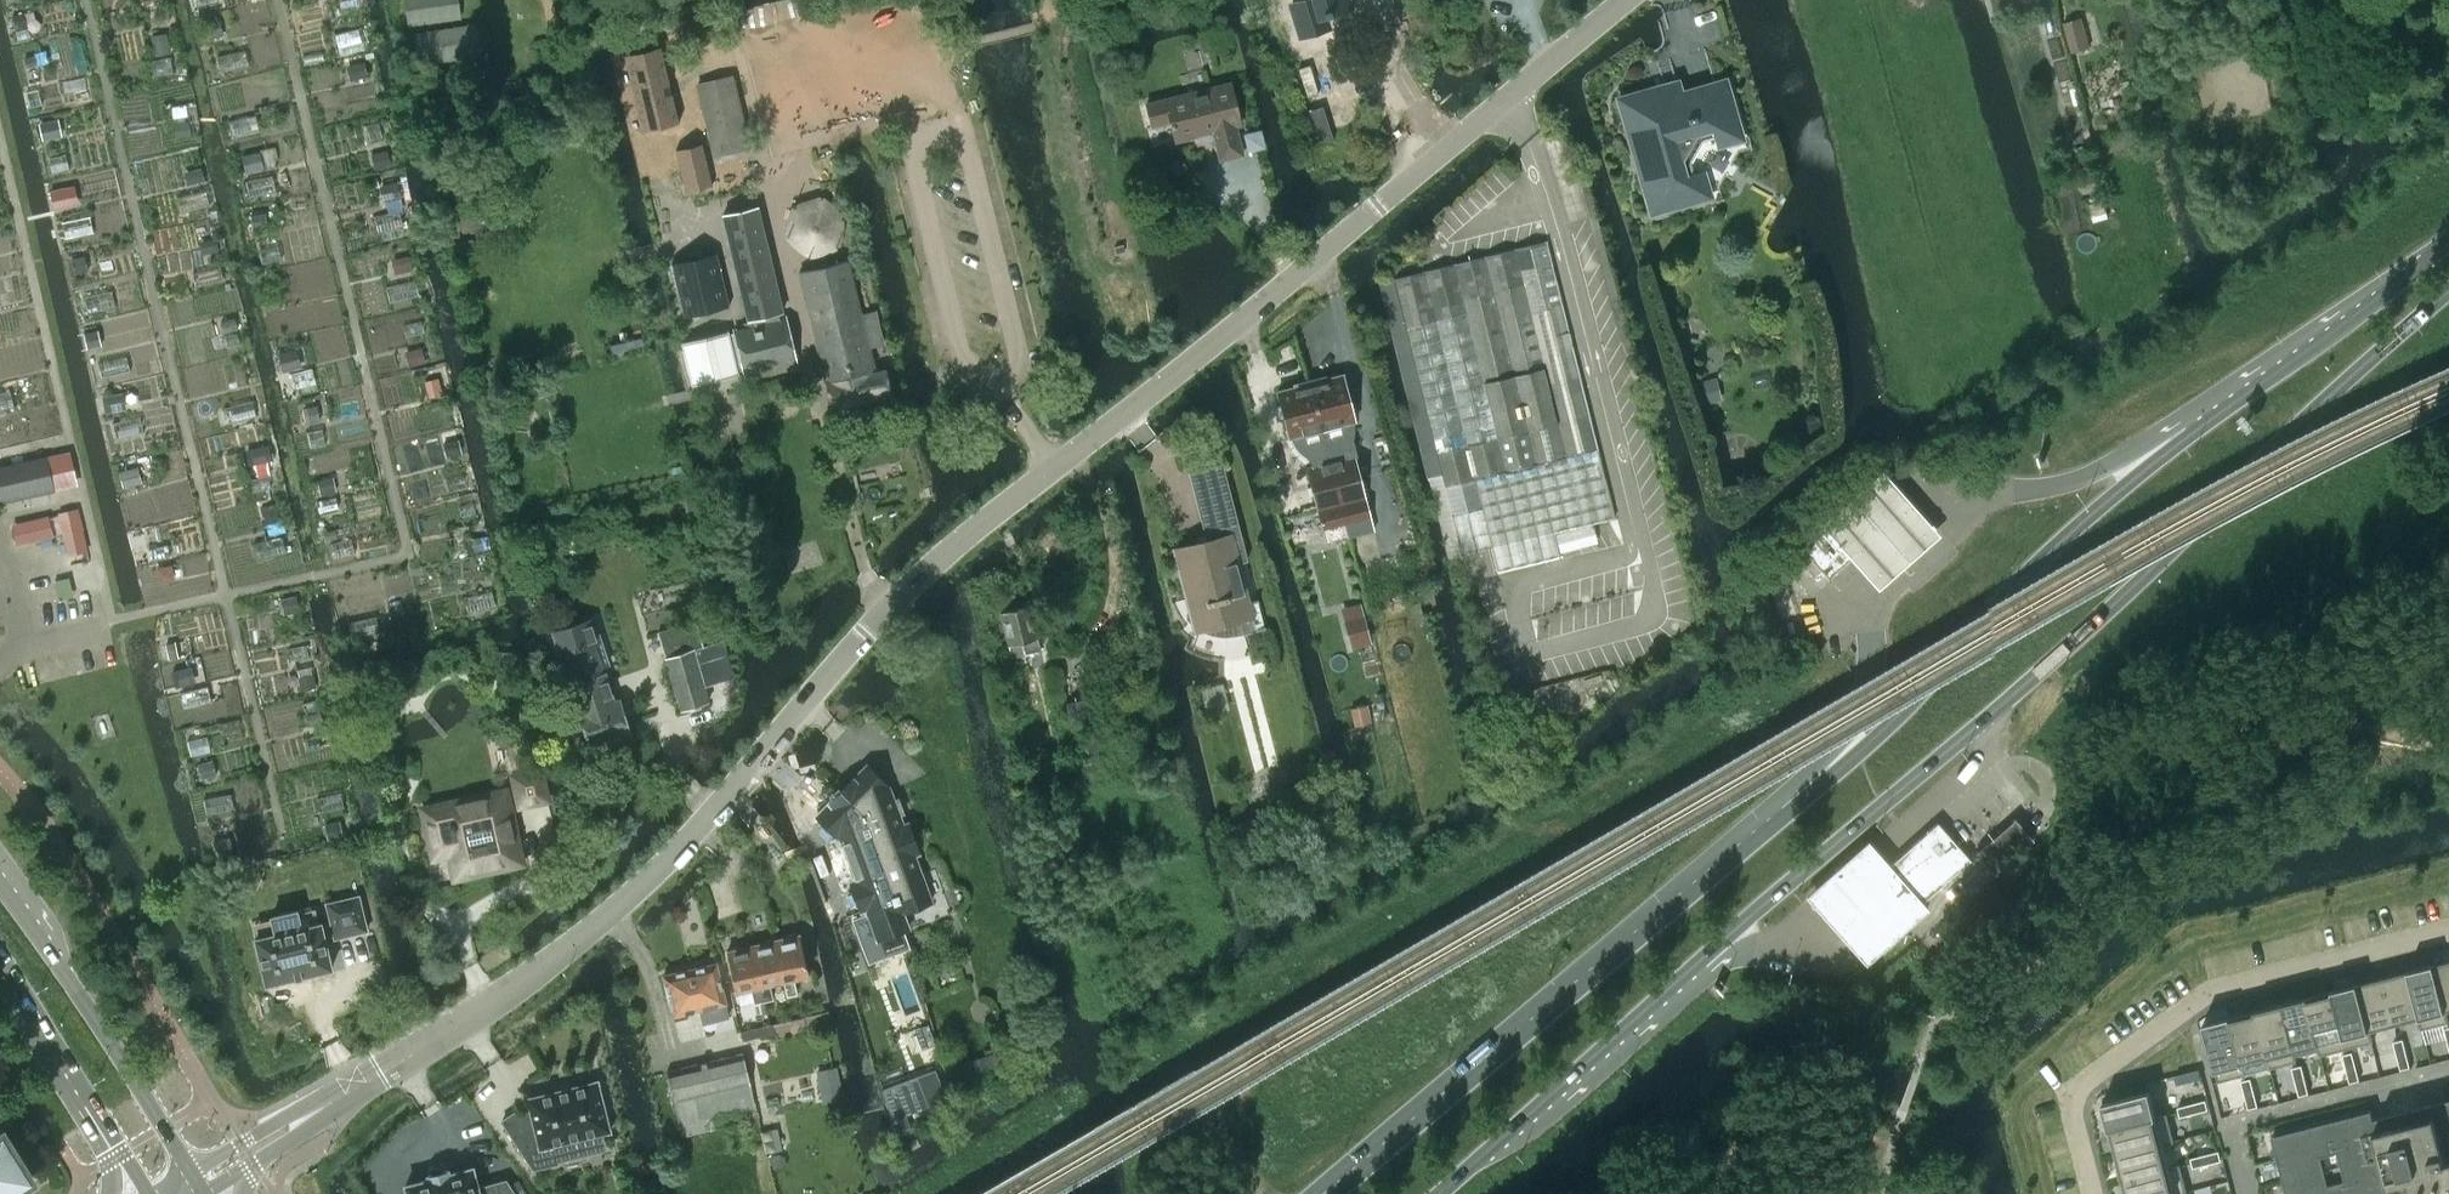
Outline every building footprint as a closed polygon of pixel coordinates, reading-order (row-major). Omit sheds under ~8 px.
[(462,0),(406,0),(408,24),(464,18),(462,0)] [(651,0),(627,0),(630,11),(652,6),(651,0)] [(1305,0),(1291,4),(1300,35),(1328,26),(1324,15),(1331,13),(1331,11),(1350,5),(1348,0),(1305,0)] [(2081,19),(2065,23),(2073,51),(2089,47),(2081,19)] [(360,29),(338,34),(342,52),(364,46),(360,29)] [(470,62),(466,30),(413,37),(417,69),(470,62)] [(663,48),(626,57),(643,127),(680,118),(663,48)] [(750,145),(733,77),(698,85),(715,154),(750,145)] [(1651,212),(1704,197),(1697,173),(1694,174),(1691,162),(1702,140),(1715,137),(1715,139),(1740,132),(1725,80),(1657,99),(1654,88),(1619,98),(1651,212)] [(1170,119),(1176,141),(1213,131),(1220,159),(1243,154),(1236,125),(1241,124),(1230,82),(1146,103),(1151,123),(1170,119)] [(1264,146),(1260,130),(1245,134),(1248,145),(1254,148),(1264,146)] [(704,146),(677,152),(686,189),(712,182),(711,178),(710,178),(707,166),(709,166),(706,155),(705,156),(704,150),(705,150),(704,146)] [(56,205),(80,200),(77,185),(53,190),(56,205)] [(791,248),(835,247),(834,196),(790,197),(791,248)] [(758,206),(723,215),(748,319),(750,319),(751,325),(735,329),(736,332),(745,368),(746,371),(795,359),(784,317),(780,318),(779,312),(783,311),(758,206)] [(1394,282),(1381,285),(1448,557),(1452,556),(1461,554),(1491,546),(1497,570),(1536,560),(1559,554),(1553,531),(1612,516),(1552,265),(1547,245),(1465,265),(1447,269),(1436,272),(1394,282)] [(671,263),(684,317),(729,306),(717,252),(671,263)] [(800,272),(832,406),(891,392),(885,368),(874,371),(869,347),(883,344),(875,310),(861,313),(848,259),(799,271),(800,272)] [(729,331),(681,342),(692,384),(739,373),(738,370),(745,368),(736,332),(729,334),(729,331)] [(1325,376),(1310,380),(1322,429),(1328,462),(1345,526),(1345,525),(1348,537),(1374,530),(1355,455),(1357,455),(1352,438),(1353,436),(1354,434),(1354,432),(1354,430),(1354,427),(1354,425),(1354,423),(1353,421),(1355,420),(1343,374),(1326,378),(1325,376)] [(1322,429),(1310,380),(1294,384),(1295,386),(1277,391),(1289,437),(1292,436),(1293,439),(1294,442),(1295,444),(1297,448),(1299,450),(1301,452),(1308,457),(1310,460),(1312,463),(1314,466),(1307,468),(1323,531),(1345,526),(1328,462),(1322,429)] [(0,469),(0,499),(27,493),(46,489),(76,482),(69,454),(29,463),(0,469)] [(1238,634),(1265,627),(1223,463),(1189,471),(1207,540),(1165,551),(1166,552),(1175,550),(1191,612),(1186,616),(1194,625),(1196,630),(1200,629),(1212,634),(1225,635),(1238,634)] [(1942,533),(1885,469),(1821,524),(1878,589),(1942,533)] [(52,513),(58,536),(76,532),(83,530),(78,507),(70,508),(52,513)] [(1827,530),(1805,550),(1813,559),(1812,560),(1809,563),(1806,566),(1816,577),(1822,571),(1823,570),(1829,576),(1850,557),(1854,553),(1831,527),(1827,530)] [(1037,637),(1029,604),(1001,611),(1012,656),(1040,649),(1037,637)] [(1362,616),(1343,621),(1349,645),(1368,640),(1362,616)] [(593,618),(553,631),(567,677),(570,676),(572,683),(570,684),(590,747),(630,734),(619,699),(614,700),(605,672),(604,673),(602,666),(608,664),(593,618)] [(680,708),(709,700),(705,686),(733,678),(722,640),(703,646),(695,620),(658,631),(680,708)] [(1099,754),(1084,693),(1066,698),(1081,759),(1099,754)] [(867,765),(842,790),(865,812),(902,912),(903,912),(932,901),(914,854),(919,852),(908,822),(903,824),(890,788),(867,765)] [(541,769),(513,775),(520,806),(548,800),(541,769)] [(522,863),(506,789),(422,808),(433,858),(449,854),(454,878),(522,863)] [(865,812),(842,790),(817,815),(839,838),(855,879),(850,881),(861,911),(866,909),(877,939),(909,927),(903,912),(902,912),(865,812)] [(1984,863),(1993,874),(2033,839),(2023,828),(2014,818),(1975,852),(1984,863)] [(1885,866),(1920,905),(1922,903),(1921,902),(1970,859),(1937,822),(1889,865),(1888,864),(1885,866)] [(1934,909),(1872,839),(1808,897),(1870,966),(1934,909)] [(257,983),(323,969),(316,937),(326,935),(327,939),(359,932),(351,897),(319,904),(324,926),(314,928),(313,923),(293,928),(289,911),(264,916),(267,933),(247,938),(257,983)] [(786,937),(775,940),(784,979),(787,994),(796,992),(793,977),(808,973),(799,934),(796,935),(795,933),(786,935),(786,937)] [(762,943),(751,945),(764,999),(772,997),(769,982),(784,979),(775,940),(772,940),(771,938),(762,941),(762,943)] [(754,1001),(764,999),(751,945),(740,948),(739,946),(730,948),(730,951),(727,951),(736,990),(751,987),(754,1001)] [(2433,964),(2448,1022),(2448,1021),(2446,1011),(2448,1010),(2448,960),(2433,964)] [(717,962),(690,968),(701,1014),(718,1010),(719,1018),(729,1015),(717,962)] [(2433,964),(2407,971),(2422,1029),(2448,1022),(2433,964)] [(701,1014),(690,968),(664,975),(674,1020),(688,1017),(687,1012),(699,1009),(700,1014),(701,1014)] [(2407,971),(2382,977),(2394,1024),(2418,1018),(2421,1029),(2422,1029),(2407,971)] [(2382,977),(2357,984),(2372,1042),(2373,1042),(2370,1030),(2394,1024),(2382,977)] [(2357,984),(2331,990),(2346,1048),(2372,1042),(2357,984)] [(2331,990),(2306,997),(2321,1055),(2346,1048),(2331,990)] [(2306,997),(2280,1003),(2295,1061),(2297,1061),(2295,1055),(2318,1050),(2320,1055),(2321,1055),(2306,997)] [(2280,1003),(2255,1010),(2270,1068),(2295,1061),(2280,1003)] [(2255,1010),(2230,1016),(2245,1074),(2270,1068),(2255,1010)] [(2230,1016),(2203,1023),(2218,1081),(2245,1074),(2230,1016)] [(789,1019),(773,1023),(776,1034),(792,1031),(789,1019)] [(742,1042),(776,1034),(773,1023),(740,1030),(742,1042)] [(2403,1039),(2393,1041),(2397,1055),(2407,1052),(2403,1039)] [(2352,1052),(2343,1054),(2346,1068),(2356,1065),(2352,1052)] [(2407,1052),(2397,1055),(2401,1069),(2410,1067),(2407,1052)] [(743,1053),(711,1061),(718,1092),(750,1084),(743,1053)] [(993,1056),(967,1064),(972,1082),(999,1074),(993,1056)] [(758,1117),(750,1084),(718,1092),(711,1061),(667,1071),(682,1136),(758,1117)] [(821,1065),(822,1097),(843,1096),(842,1065),(821,1065)] [(2302,1065),(2292,1067),(2296,1081),(2305,1079),(2302,1065)] [(2356,1065),(2346,1068),(2350,1082),(2360,1080),(2356,1065)] [(935,1068),(881,1088),(898,1133),(911,1128),(906,1115),(947,1099),(935,1068)] [(2251,1078),(2241,1080),(2245,1094),(2254,1092),(2251,1078)] [(2305,1079),(2296,1081),(2299,1095),(2309,1093),(2305,1079)] [(575,1139),(601,1133),(608,1131),(608,1132),(610,1131),(610,1128),(609,1129),(598,1083),(598,1082),(598,1080),(595,1081),(529,1097),(527,1098),(527,1100),(528,1100),(531,1112),(519,1115),(516,1111),(502,1120),(533,1168),(557,1162),(557,1161),(579,1155),(575,1139)] [(2149,1091),(2102,1103),(2109,1129),(2167,1114),(2167,1113),(2156,1116),(2149,1091)] [(2254,1092),(2245,1094),(2248,1108),(2258,1106),(2254,1092)] [(2206,1099),(2192,1103),(2194,1113),(2208,1109),(2206,1099)] [(2272,1136),(2287,1193),(2448,1193),(2448,1099),(2428,1105),(2373,1119),(2371,1110),(2272,1136)] [(2192,1103),(2178,1107),(2180,1116),(2194,1113),(2192,1103)] [(2167,1114),(2109,1129),(2116,1155),(2174,1140),(2167,1114)] [(770,1129),(762,1131),(765,1146),(766,1151),(775,1149),(773,1141),(770,1129)] [(4,1131),(0,1134),(0,1193),(6,1193),(33,1178),(4,1131)] [(2174,1140),(2116,1155),(2122,1180),(2180,1165),(2180,1164),(2169,1167),(2163,1144),(2174,1141),(2174,1140)] [(2219,1150),(2205,1154),(2207,1164),(2221,1160),(2219,1150)] [(773,1154),(771,1158),(772,1164),(776,1167),(782,1166),(785,1161),(783,1156),(779,1153),(773,1154)] [(2205,1154),(2191,1158),(2193,1167),(2207,1164),(2205,1154)] [(2122,1180),(2126,1193),(2173,1193),(2187,1190),(2180,1165),(2122,1180)] [(506,1179),(478,1187),(472,1167),(449,1173),(448,1170),(428,1175),(429,1178),(406,1185),(408,1193),(516,1193),(506,1179)]
